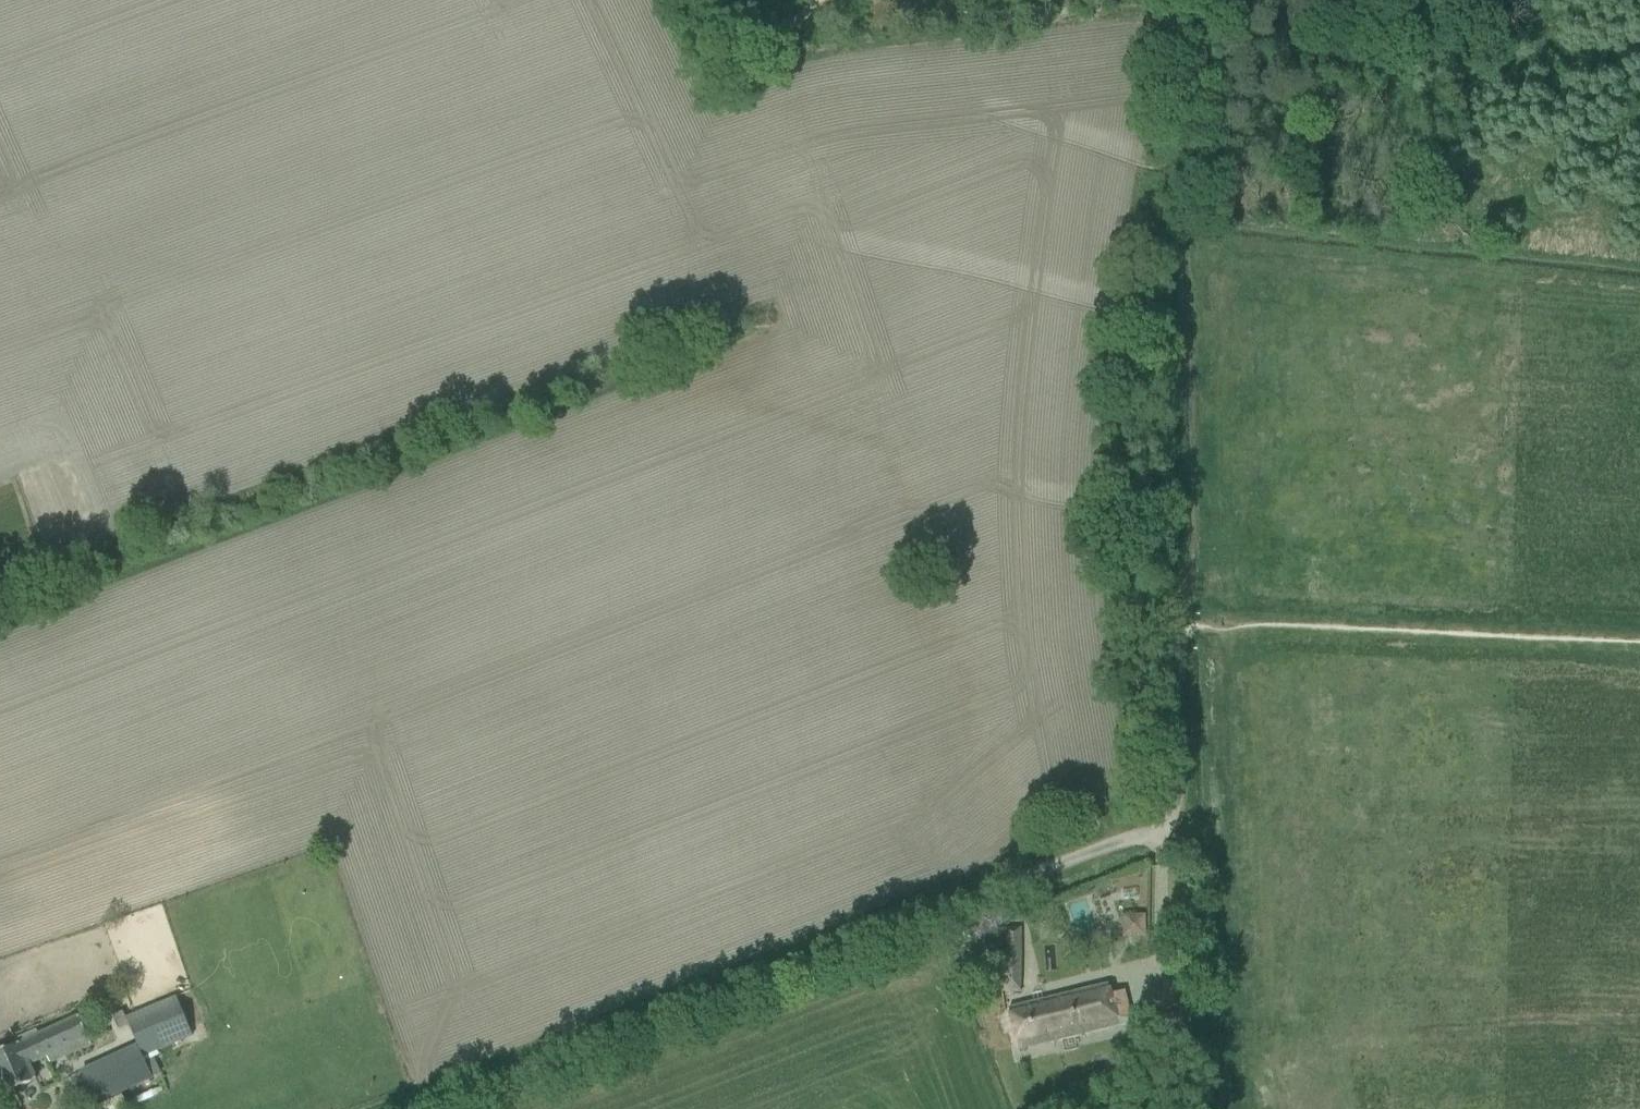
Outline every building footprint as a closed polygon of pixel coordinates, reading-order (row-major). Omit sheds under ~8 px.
[(1145,917),(1123,917),(1124,939),(1146,939),(1145,917)] [(1019,990),(1020,949),(1002,950),(1001,992),(1019,990)] [(1117,1024),(1114,1013),(1127,1009),(1122,991),(1110,994),(1108,985),(1008,1010),(1018,1049),(1117,1024)] [(175,998),(126,1018),(138,1046),(143,1057),(192,1036),(175,998)] [(61,1050),(64,1056),(90,1044),(78,1017),(0,1053),(0,1084),(5,1094),(35,1080),(28,1065),(61,1050)] [(117,1055),(82,1071),(87,1083),(96,1103),(132,1087),(145,1082),(152,1078),(143,1057),(138,1046),(130,1049),(117,1055)] [(1092,1095),(1088,1104),(1098,1108),(1101,1099),(1092,1095)]
